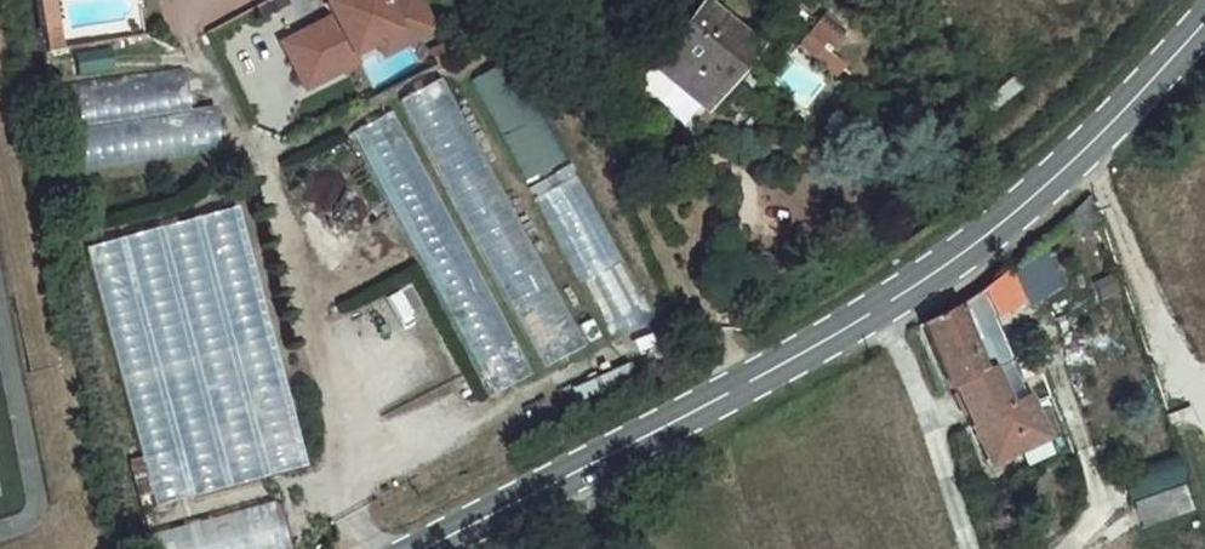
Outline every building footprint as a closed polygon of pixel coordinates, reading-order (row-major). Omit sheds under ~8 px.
[(40,1),(51,54),(64,51),(53,0),(48,0),(40,1)] [(283,38),(294,60),(302,55),(315,81),(347,65),(343,57),(354,51),(377,39),(398,29),(419,35),(435,27),(421,0),(327,0),(334,14),(283,38)] [(752,53),(702,11),(648,65),(692,109),(716,82),(720,88),(752,53)] [(398,29),(377,39),(384,53),(419,35),(398,29)] [(343,57),(347,65),(358,59),(354,51),(343,57)] [(472,76),(516,179),(547,166),(503,63),(472,76)] [(443,76),(400,97),(533,371),(576,350),(443,76)] [(354,129),(481,398),(526,377),(399,108),(354,129)] [(651,319),(576,173),(532,195),(608,341),(651,319)] [(161,504),(308,468),(244,207),(121,237),(135,291),(115,296),(125,336),(120,337),(161,504)] [(1018,301),(1024,310),(1063,287),(1037,241),(985,288),(999,313),(1018,301)] [(978,312),(972,299),(937,326),(925,332),(938,363),(974,344),(995,329),(984,308),(978,312)] [(994,393),(974,344),(938,363),(957,408),(978,400),(982,413),(1006,406),(1024,402),(1021,387),(994,393)] [(1057,393),(1053,383),(1039,388),(1043,396),(1057,393)] [(1031,431),(1024,402),(1006,406),(982,413),(989,443),(1031,431)] [(1168,458),(1136,470),(1144,491),(1176,479),(1168,458)] [(1179,519),(1178,491),(1129,493),(1130,521),(1179,519)] [(283,504),(157,532),(161,548),(293,548),(283,504)]
